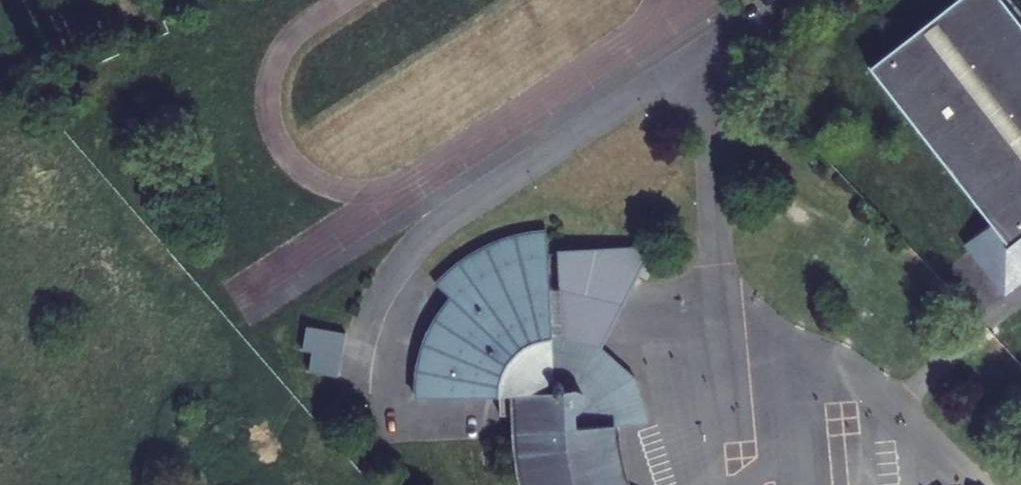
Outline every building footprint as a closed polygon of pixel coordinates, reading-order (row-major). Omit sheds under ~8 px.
[(1008,0),(960,0),(868,70),(986,225),(960,245),(1000,298),(1020,281),(1020,17),(1008,0)] [(546,232),(511,237),(456,266),(435,286),(450,301),(435,316),(425,331),(420,346),(415,371),(414,401),(495,397),(494,417),(514,417),(512,440),(521,484),(623,484),(619,473),(614,443),(609,428),(645,423),(630,378),(596,345),(550,338),(548,290),(547,255),(546,232)] [(556,254),(558,289),(588,296),(586,304),(599,307),(601,300),(612,302),(622,298),(647,251),(556,254)] [(558,289),(548,290),(550,338),(596,345),(622,298),(612,302),(601,300),(599,307),(586,304),(588,296),(558,289)] [(360,359),(322,355),(319,380),(328,380),(326,401),(356,404),(360,359)]
